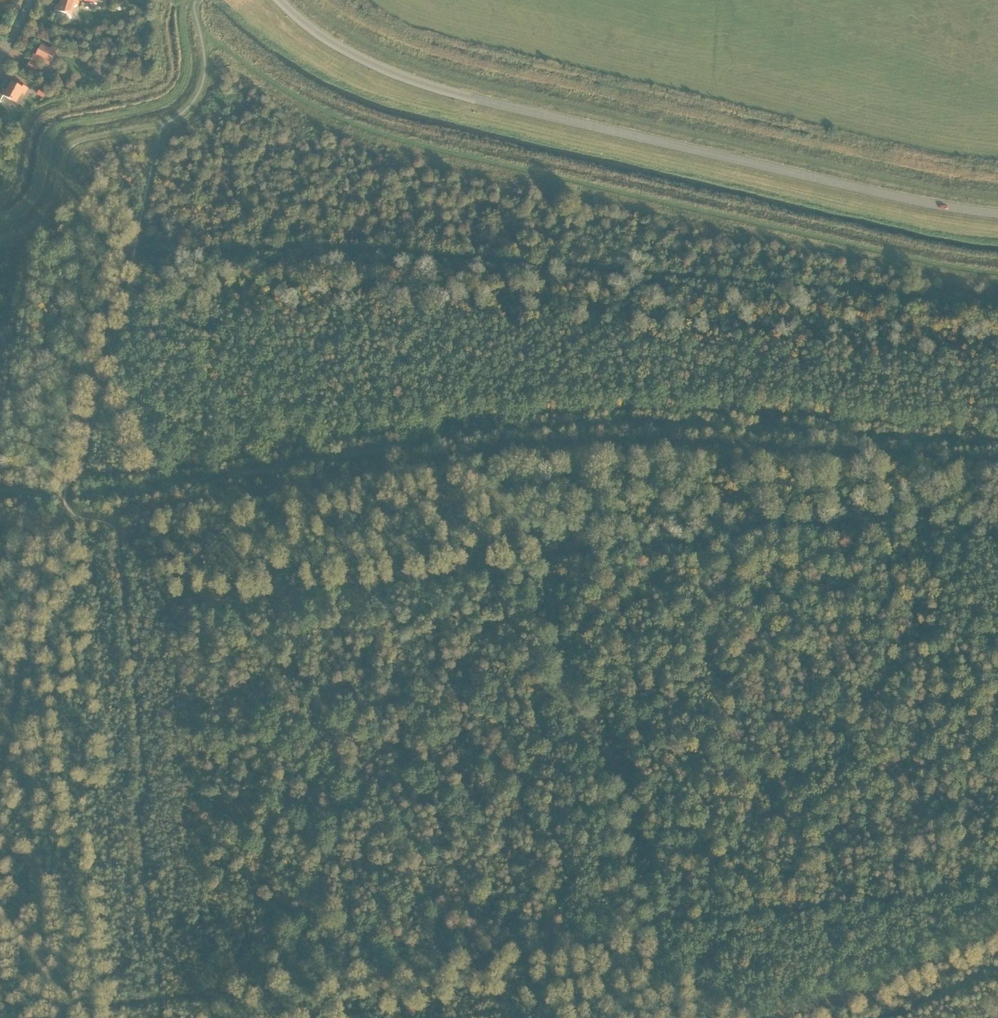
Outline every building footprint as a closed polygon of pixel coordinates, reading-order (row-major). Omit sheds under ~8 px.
[(78,0),(61,0),(60,6),(56,5),(55,10),(70,15),(74,4),(77,5),(78,0)] [(14,11),(11,3),(4,6),(7,13),(14,11)] [(50,50),(41,45),(35,56),(33,55),(31,59),(40,63),(41,60),(49,64),(57,49),(52,47),(50,50)] [(36,64),(30,61),(26,67),(33,71),(36,64)] [(24,94),(27,88),(23,86),(22,88),(11,82),(6,91),(3,89),(1,94),(15,102),(21,92),(24,94)] [(40,88),(37,94),(43,98),(46,91),(40,88)]
